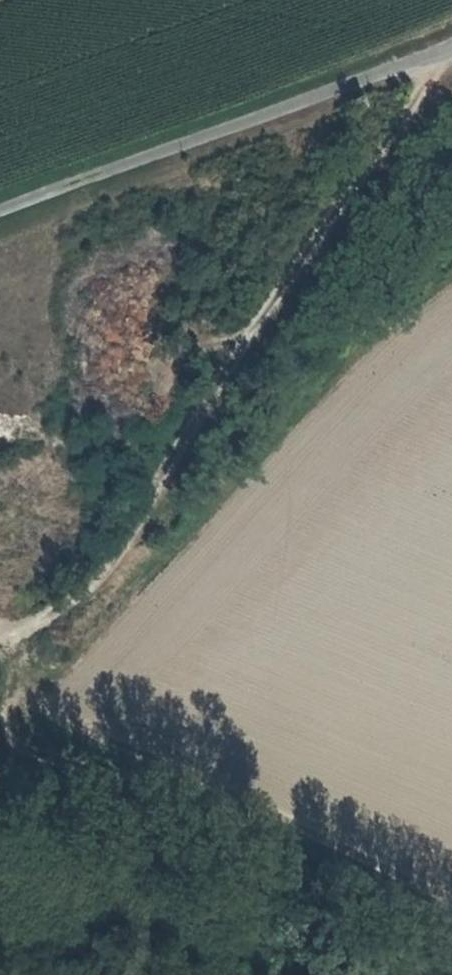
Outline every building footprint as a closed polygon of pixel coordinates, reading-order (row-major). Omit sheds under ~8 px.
[(367,108),(364,96),(351,99),(355,111),(367,108)]
